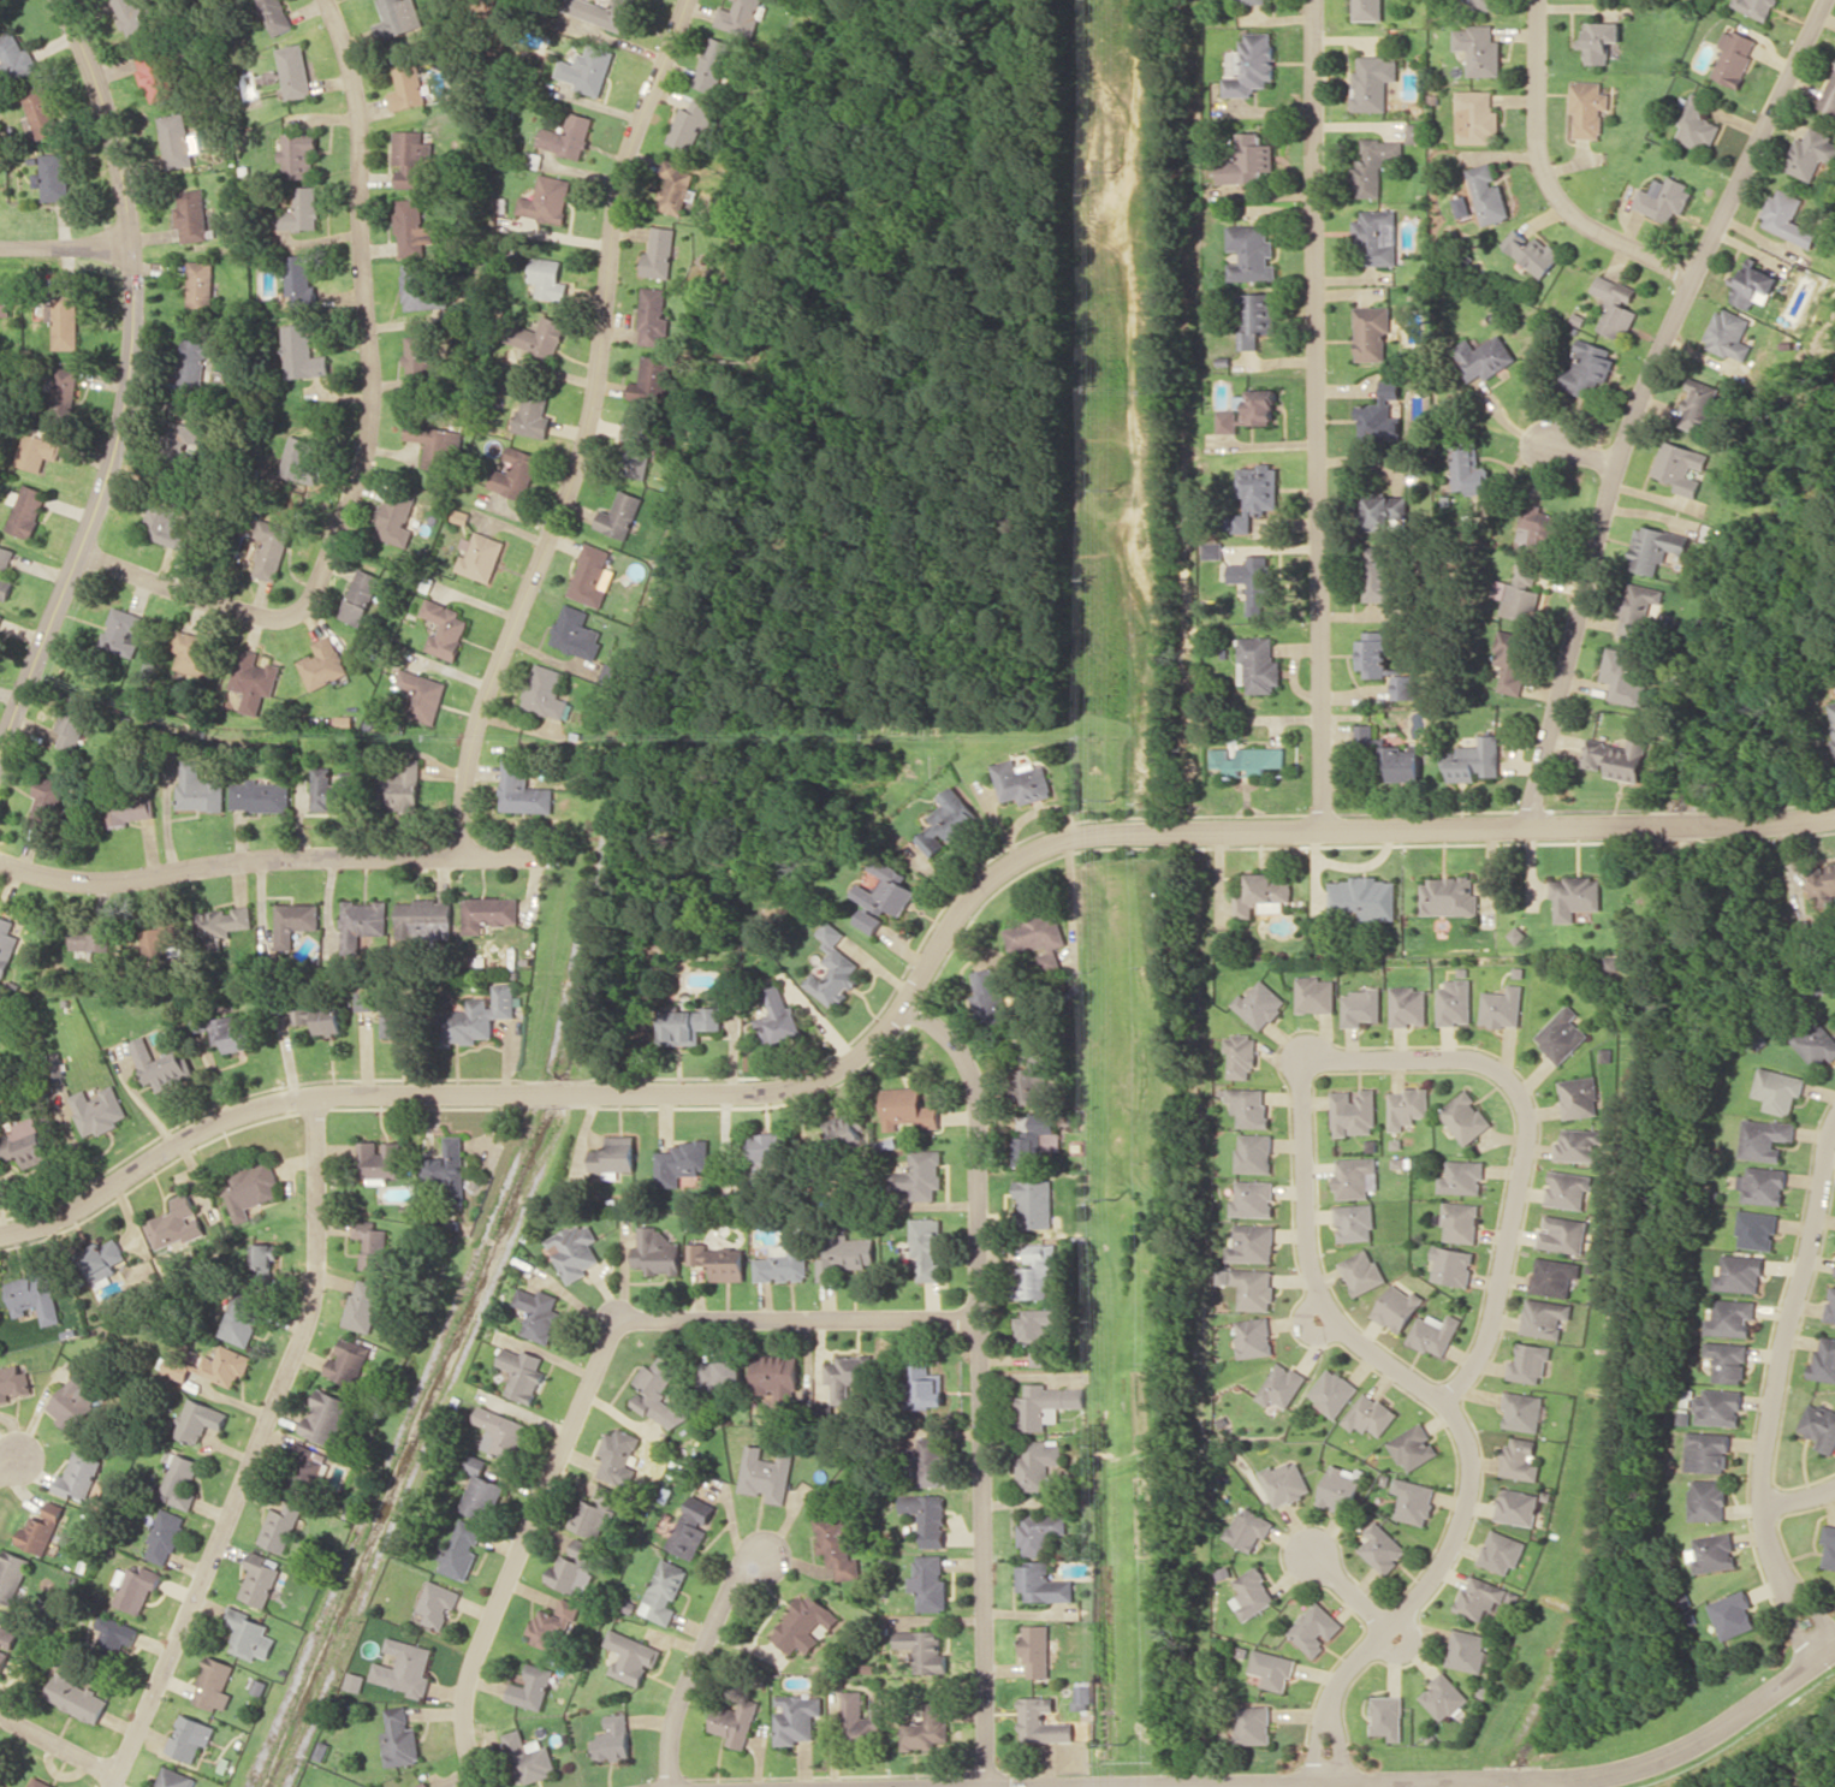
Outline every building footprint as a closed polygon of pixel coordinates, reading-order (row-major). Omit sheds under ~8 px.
[(142,5),(139,0),(112,0),(128,35),(156,23),(146,3),(142,5)] [(284,0),(260,0),(276,36),(296,27),(284,0)] [(417,0),(393,0),(380,5),(385,20),(374,24),(379,41),(425,25),(417,0)] [(638,0),(613,0),(611,6),(592,0),(566,0),(562,11),(628,32),(638,0)] [(754,37),(766,0),(737,0),(734,10),(721,6),(715,25),(754,37)] [(1383,0),(1354,0),(1354,20),(1383,20),(1383,0)] [(1464,1),(1475,1),(1475,10),(1501,10),(1501,0),(1464,0),(1464,1)] [(1770,21),(1778,0),(1734,0),(1731,7),(1770,21)] [(1623,42),(1622,22),(1583,22),(1583,48),(1587,48),(1587,64),(1611,64),(1611,42),(1623,42)] [(1455,29),(1455,50),(1469,50),(1469,75),(1502,76),(1503,40),(1495,40),(1495,24),(1469,24),(1469,29),(1455,29)] [(1760,41),(1727,27),(1719,46),(1724,48),(1712,76),(1740,88),(1760,41)] [(16,81),(39,67),(17,29),(0,39),(0,53),(4,60),(16,81)] [(1224,96),(1253,96),(1253,87),(1272,87),(1272,32),(1242,32),(1242,53),(1237,53),(1237,78),(1224,78),(1224,96)] [(720,92),(735,43),(711,35),(695,85),(720,92)] [(277,48),(288,99),(315,94),(304,42),(277,48)] [(601,96),(615,51),(589,42),(586,53),(579,51),(575,63),(560,58),(555,76),(579,83),(577,89),(601,96)] [(151,103),(177,95),(162,47),(135,56),(151,103)] [(1387,55),(1359,55),(1358,71),(1352,70),(1352,110),(1387,111),(1387,80),(1398,81),(1398,61),(1387,60),(1387,55)] [(390,92),(394,111),(427,103),(417,60),(394,65),(400,90),(390,92)] [(1820,106),(1834,112),(1834,70),(1820,106)] [(1604,82),(1574,81),(1572,138),(1603,139),(1604,108),(1611,108),(1612,92),(1603,92),(1604,82)] [(36,140),(66,130),(49,82),(23,91),(31,113),(27,114),(36,140)] [(1501,111),(1494,111),(1494,90),(1457,90),(1458,143),(1501,143),(1501,111)] [(1720,123),(1702,117),(1709,98),(1692,91),(1674,139),(1710,152),(1720,123)] [(683,106),(669,142),(697,152),(712,115),(709,114),(714,103),(695,95),(690,109),(683,106)] [(594,117),(569,111),(564,131),(541,126),(536,147),(585,158),(594,117)] [(169,169),(196,164),(186,112),(159,117),(169,169)] [(1813,182),(1825,159),(1834,164),(1834,139),(1812,127),(1806,139),(1800,136),(1784,168),(1813,182)] [(424,157),(434,157),(434,142),(424,141),(424,130),(395,130),(394,162),(400,162),(399,186),(423,187),(424,157)] [(1273,143),(1262,143),(1262,131),(1239,132),(1240,156),(1218,157),(1219,183),(1264,182),(1264,170),(1274,170),(1273,143)] [(319,177),(317,133),(281,134),(283,178),(319,177)] [(1383,196),(1382,159),(1404,159),(1404,139),(1363,139),(1363,158),(1354,158),(1354,196),(1383,196)] [(45,200),(71,199),(70,152),(42,153),(43,173),(34,173),(35,186),(44,186),(45,200)] [(659,208),(686,215),(697,172),(682,169),(684,162),(666,157),(661,176),(666,177),(659,208)] [(1504,183),(1497,185),(1492,162),(1468,168),(1482,225),(1512,217),(1504,183)] [(573,179),(540,173),(535,198),(523,196),(519,215),(565,223),(573,179)] [(1651,191),(1640,187),(1633,208),(1677,224),(1691,183),(1669,175),(1667,181),(1656,177),(1651,191)] [(319,186),(297,186),(297,209),(279,209),(280,230),(320,229),(319,186)] [(1761,225),(1813,248),(1820,232),(1794,221),(1804,199),(1778,187),(1761,225)] [(209,240),(206,188),(176,190),(179,228),(184,228),(185,242),(209,240)] [(436,242),(435,225),(425,226),(423,197),(397,199),(400,256),(427,255),(426,242),(436,242)] [(1357,219),(1358,265),(1398,264),(1396,209),(1361,210),(1361,219),(1357,219)] [(1276,264),(1272,264),(1272,239),(1268,239),(1267,224),(1228,225),(1228,249),(1239,249),(1239,262),(1228,263),(1229,281),(1276,280),(1276,264)] [(673,278),(678,227),(654,225),(651,252),(645,252),(643,275),(673,278)] [(1544,278),(1563,254),(1538,234),(1533,241),(1515,227),(1502,245),(1544,278)] [(297,311),(319,310),(318,285),(312,285),(311,254),(286,255),(288,295),(296,294),(297,311)] [(563,260),(533,255),(529,280),(539,282),(536,296),(567,301),(570,282),(560,281),(563,260)] [(1768,304),(1782,275),(1747,258),(1735,283),(1739,285),(1732,300),(1752,310),(1757,299),(1768,304)] [(216,261),(191,260),(189,312),(214,313),(216,261)] [(404,309),(437,308),(436,262),(402,263),(404,309)] [(1598,329),(1619,338),(1623,328),(1631,331),(1638,311),(1630,308),(1637,288),(1598,273),(1591,292),(1609,299),(1598,329)] [(667,317),(668,288),(643,287),(641,344),(664,345),(664,335),(671,335),(672,317),(667,317)] [(12,291),(0,290),(0,317),(11,317),(12,291)] [(78,291),(54,291),(53,349),(78,349),(78,291)] [(1277,333),(1276,292),(1240,293),(1242,349),(1259,349),(1258,333),(1277,333)] [(1752,318),(1722,305),(1704,345),(1746,363),(1753,345),(1743,340),(1752,318)] [(1388,306),(1354,306),(1355,361),(1389,360),(1388,306)] [(568,322),(544,314),(538,331),(520,324),(512,345),(556,360),(568,322)] [(283,325),(288,378),(332,374),(329,354),(315,356),(311,322),(283,325)] [(1518,360),(1501,333),(1476,348),(1470,339),(1453,350),(1472,382),(1483,375),(1486,379),(1518,360)] [(406,335),(408,391),(435,390),(432,334),(406,335)] [(205,393),(209,340),(185,338),(180,391),(205,393)] [(1599,379),(1607,382),(1618,350),(1582,338),(1571,368),(1570,367),(1563,387),(1593,397),(1599,379)] [(632,381),(631,399),(668,401),(670,356),(643,355),(641,381),(632,381)] [(79,369),(55,366),(48,420),(72,423),(79,369)] [(1721,387),(1690,376),(1687,388),(1691,389),(1679,424),(1715,436),(1722,415),(1713,412),(1721,387)] [(1402,438),(1401,380),(1381,380),(1381,404),(1358,404),(1359,438),(1402,438)] [(1275,388),(1247,389),(1247,395),(1234,395),(1235,415),(1243,415),(1243,424),(1276,423),(1275,388)] [(549,438),(553,416),(547,415),(551,396),(523,391),(516,432),(549,438)] [(1237,431),(1236,410),(1216,410),(1217,432),(1237,431)] [(197,453),(186,452),(187,443),(202,445),(204,426),(171,422),(166,465),(195,468),(197,453)] [(424,466),(450,471),(454,447),(462,449),(465,432),(410,422),(407,440),(427,444),(424,466)] [(623,440),(629,441),(625,475),(650,477),(655,425),(625,422),(623,440)] [(63,439),(25,430),(17,466),(43,472),(47,457),(58,459),(63,439)] [(308,483),(322,443),(296,434),(282,473),(308,483)] [(1653,475),(1677,482),(1675,491),(1697,497),(1702,480),(1689,476),(1692,466),(1706,470),(1711,453),(1664,439),(1653,475)] [(1489,466),(1479,466),(1478,444),(1451,445),(1453,492),(1490,491),(1489,466)] [(496,467),(489,488),(527,500),(542,455),(509,445),(505,459),(514,462),(510,472),(496,467)] [(1278,509),(1279,464),(1258,464),(1258,467),(1238,467),(1238,497),(1245,497),(1245,513),(1234,513),(1233,532),(1251,532),(1252,513),(1267,514),(1268,508),(1278,509)] [(6,529),(32,540),(40,521),(37,520),(48,492),(24,482),(20,492),(13,489),(8,502),(15,505),(6,529)] [(408,546),(414,527),(408,525),(416,497),(391,489),(377,537),(408,546)] [(614,513),(602,509),(596,528),(630,539),(644,496),(621,489),(614,513)] [(186,549),(191,534),(180,531),(183,520),(175,517),(180,502),(153,494),(141,536),(186,549)] [(1393,515),(1410,515),(1410,497),(1364,497),(1364,528),(1393,528),(1393,515)] [(1526,504),(1515,544),(1548,553),(1559,515),(1541,510),(1542,508),(1526,504)] [(278,581),(295,528),(263,518),(258,536),(266,539),(255,574),(278,581)] [(1690,537),(1639,524),(1627,568),(1656,576),(1660,561),(1665,562),(1668,549),(1686,554),(1690,537)] [(491,583),(507,541),(477,530),(473,539),(464,536),(460,548),(463,549),(455,570),(491,583)] [(1222,558),(1222,540),(1203,540),(1203,558),(1222,558)] [(568,595),(603,608),(618,570),(608,566),(614,551),(589,541),(568,595)] [(16,550),(0,544),(0,596),(10,600),(16,580),(6,577),(16,550)] [(1393,576),(1393,546),(1366,545),(1365,599),(1402,600),(1403,576),(1393,576)] [(1248,582),(1248,614),(1264,614),(1264,605),(1271,605),(1271,594),(1272,594),(1272,555),(1247,555),(1247,564),(1228,564),(1228,582),(1248,582)] [(1501,615),(1535,622),(1541,592),(1535,591),(1540,567),(1519,563),(1515,583),(1500,580),(1496,597),(1504,598),(1501,615)] [(382,576),(360,567),(338,617),(361,627),(382,576)] [(1619,635),(1649,639),(1651,620),(1660,621),(1665,588),(1627,583),(1619,635)] [(421,615),(443,623),(439,634),(433,632),(426,649),(457,661),(472,620),(461,616),(463,610),(428,597),(421,615)] [(592,611),(567,602),(551,644),(597,661),(604,642),(601,641),(604,631),(587,624),(592,611)] [(134,658),(143,634),(137,632),(143,616),(114,605),(100,646),(134,658)] [(1522,695),(1526,677),(1517,676),(1519,667),(1523,667),(1529,635),(1500,629),(1493,664),(1503,666),(1499,691),(1522,695)] [(1388,630),(1365,631),(1365,639),(1358,639),(1358,669),(1365,669),(1366,677),(1389,677),(1388,630)] [(206,635),(179,631),(173,669),(209,674),(213,643),(205,642),(206,635)] [(299,660),(312,690),(350,674),(332,634),(313,642),(317,652),(299,660)] [(1279,692),(1279,659),(1273,659),(1273,636),(1238,637),(1238,684),(1246,684),(1246,693),(1279,692)] [(282,667),(258,661),(261,651),(241,646),(231,688),(247,692),(242,711),(261,716),(265,695),(275,697),(282,667)] [(1608,699),(1644,707),(1648,684),(1635,681),(1641,653),(1608,646),(1600,680),(1611,683),(1608,699)] [(522,705),(565,720),(572,701),(561,697),(570,673),(537,661),(522,705)] [(450,683),(404,667),(398,686),(414,691),(405,715),(435,726),(450,683)] [(1393,699),(1417,699),(1416,674),(1392,675),(1393,699)] [(78,751),(96,702),(70,693),(57,728),(66,731),(60,745),(78,751)] [(1373,724),(1355,724),(1355,740),(1373,741),(1373,724)] [(1501,734),(1480,734),(1481,745),(1458,746),(1458,751),(1447,751),(1447,781),(1478,780),(1478,776),(1501,776),(1501,734)] [(1648,741),(1630,738),(1629,746),(1587,740),(1583,767),(1605,770),(1604,776),(1642,782),(1648,741)] [(1285,747),(1237,747),(1237,758),(1228,758),(1229,747),(1212,747),(1212,767),(1226,767),(1226,776),(1266,776),(1266,767),(1285,767),(1285,747)] [(501,811),(555,812),(556,788),(530,787),(530,777),(519,776),(520,757),(502,756),(501,811)] [(420,758),(404,757),(403,766),(389,766),(388,811),(419,812),(420,758)] [(993,764),(1003,801),(1020,797),(1022,804),(1054,796),(1045,764),(1035,767),(1034,762),(1018,766),(1016,758),(993,764)] [(225,809),(226,777),(201,777),(201,759),(181,759),(180,808),(225,809)] [(314,810),(356,808),(355,771),(341,771),(342,782),(332,782),(331,766),(312,767),(314,810)] [(31,822),(64,831),(71,807),(61,804),(67,782),(41,775),(35,795),(38,796),(31,822)] [(291,781),(246,781),(246,782),(232,782),(232,810),(291,811),(291,781)] [(917,839),(932,857),(949,842),(951,844),(981,818),(953,785),(939,797),(944,803),(929,817),(934,823),(917,839)] [(107,800),(108,826),(130,825),(130,818),(154,817),(154,799),(107,800)] [(917,889),(903,882),(907,873),(889,864),(887,868),(875,862),(871,869),(885,877),(877,892),(859,882),(852,896),(865,903),(854,924),(875,934),(884,917),(883,916),(887,908),(903,916),(917,889)] [(1248,873),(1248,893),(1234,893),(1234,916),(1256,916),(1256,911),(1284,911),(1284,901),(1293,900),(1292,883),(1274,883),(1274,873),(1248,873)] [(1480,914),(1480,893),(1474,893),(1474,877),(1421,877),(1421,915),(1480,914)] [(1603,909),(1603,877),(1551,877),(1551,898),(1556,898),(1556,922),(1577,921),(1576,910),(1603,909)] [(1397,878),(1329,878),(1329,914),(1361,914),(1361,920),(1397,920),(1397,878)] [(521,924),(522,898),(466,897),(465,933),(484,933),(484,923),(521,924)] [(388,901),(342,900),(342,951),(361,951),(361,931),(387,931),(388,901)] [(453,937),(453,900),(398,900),(398,937),(453,937)] [(320,929),(320,904),(277,903),(276,948),(294,948),(295,929),(320,929)] [(254,927),(251,905),(230,907),(230,910),(198,913),(200,939),(230,936),(230,929),(254,927)] [(141,929),(143,960),(164,959),(163,951),(182,950),(180,913),(160,914),(160,928),(141,929)] [(1066,942),(1059,913),(1004,926),(1011,955),(1066,942)] [(20,935),(12,933),(15,919),(0,915),(0,974),(9,976),(20,935)] [(803,984),(837,1010),(861,979),(853,973),(860,964),(836,945),(846,933),(828,919),(815,936),(832,949),(823,961),(831,967),(822,978),(813,971),(803,984)] [(1811,919),(1794,919),(1794,941),(1811,940),(1811,919)] [(72,928),(71,948),(113,950),(114,923),(83,921),(83,929),(72,928)] [(974,971),(979,1011),(988,1009),(989,1022),(1007,1020),(1004,993),(1008,992),(1005,968),(974,971)] [(1295,977),(1296,1012),(1334,1011),(1334,977),(1295,977)] [(1243,996),(1239,993),(1230,1003),(1259,1031),(1287,1003),(1261,978),(1243,996)] [(1472,1023),(1471,978),(1445,979),(1445,987),(1437,987),(1438,1024),(1472,1023)] [(516,983),(492,984),(492,998),(468,998),(468,1011),(446,1011),(446,1042),(478,1042),(478,1037),(494,1037),(494,1017),(516,1017),(516,983)] [(1521,1026),(1522,984),(1507,983),(1507,992),(1481,991),(1480,1025),(1521,1026)] [(797,1011),(791,1013),(780,984),(764,990),(772,1012),(754,1019),(764,1046),(804,1031),(797,1011)] [(1425,987),(1389,987),(1390,1025),(1426,1025),(1425,987)] [(1380,1020),(1380,989),(1341,990),(1342,1026),(1360,1026),(1360,1020),(1380,1020)] [(356,991),(357,1010),(374,1009),(374,990),(356,991)] [(1533,1037),(1559,1065),(1590,1036),(1574,1019),(1579,1013),(1570,1003),(1533,1037)] [(344,1033),(343,1004),(295,1007),(295,1024),(318,1023),(318,1034),(344,1033)] [(415,1036),(414,1011),(403,1012),(403,1004),(384,1005),(384,1037),(415,1036)] [(700,1029),(722,1030),(722,1009),(661,1008),(660,1043),(700,1044),(700,1029)] [(226,1043),(227,1052),(259,1047),(255,1020),(240,1022),(238,1015),(212,1019),(216,1045),(226,1043)] [(1817,1017),(1792,1041),(1820,1071),(1834,1057),(1834,1036),(1817,1017)] [(1227,1078),(1250,1079),(1250,1067),(1256,1068),(1257,1035),(1224,1034),(1223,1051),(1228,1051),(1227,1078)] [(193,1077),(182,1050),(156,1060),(146,1035),(130,1041),(147,1084),(155,1081),(159,1091),(193,1077)] [(1023,1056),(1026,1068),(1014,1071),(1021,1105),(1053,1099),(1044,1051),(1023,1056)] [(1808,1077),(1760,1065),(1752,1096),(1766,1099),(1763,1109),(1791,1116),(1797,1096),(1802,1098),(1808,1077)] [(1559,1080),(1564,1118),(1600,1114),(1596,1076),(1559,1080)] [(129,1115),(115,1085),(90,1097),(86,1089),(69,1097),(88,1139),(121,1124),(119,1120),(129,1115)] [(884,1087),(885,1130),(898,1130),(898,1122),(920,1121),(921,1128),(940,1127),(940,1105),(923,1106),(923,1086),(884,1087)] [(1266,1127),(1267,1088),(1226,1087),(1225,1102),(1232,1102),(1231,1113),(1238,1113),(1237,1126),(1266,1127)] [(1374,1088),(1353,1089),(1353,1090),(1331,1091),(1331,1135),(1375,1134),(1374,1088)] [(1428,1088),(1388,1089),(1388,1131),(1403,1130),(1403,1123),(1414,1123),(1414,1117),(1428,1117),(1428,1088)] [(1466,1146),(1493,1123),(1464,1089),(1438,1112),(1466,1146)] [(862,1139),(853,1112),(827,1120),(836,1148),(862,1139)] [(17,1132),(0,1138),(0,1143),(5,1160),(22,1155),(25,1166),(53,1158),(40,1116),(15,1123),(17,1132)] [(1782,1161),(1783,1142),(1796,1143),(1797,1122),(1743,1118),(1741,1158),(1782,1161)] [(1033,1123),(1033,1136),(1015,1137),(1016,1166),(1045,1165),(1044,1135),(1058,1134),(1057,1122),(1033,1123)] [(1599,1162),(1600,1129),(1564,1128),(1563,1139),(1557,1139),(1556,1160),(1599,1162)] [(753,1172),(743,1173),(744,1191),(766,1190),(765,1157),(784,1156),(783,1132),(752,1133),(753,1172)] [(1271,1172),(1272,1134),(1237,1133),(1236,1172),(1271,1172)] [(464,1135),(444,1135),(444,1157),(425,1157),(425,1190),(449,1189),(450,1205),(465,1205),(464,1135)] [(592,1149),(591,1169),(603,1169),(603,1178),(619,1178),(619,1170),(636,1171),(636,1135),(607,1135),(607,1149),(592,1149)] [(709,1168),(709,1139),(675,1139),(675,1150),(658,1151),(658,1187),(680,1186),(680,1175),(700,1175),(700,1169),(709,1168)] [(381,1141),(360,1140),(359,1163),(368,1163),(368,1183),(387,1184),(387,1178),(403,1178),(404,1142),(381,1141)] [(935,1200),(935,1188),(941,1188),(941,1149),(912,1150),(913,1171),(890,1172),(890,1190),(910,1190),(910,1200),(935,1200)] [(1368,1198),(1368,1172),(1377,1172),(1377,1157),(1334,1158),(1335,1199),(1368,1198)] [(1482,1194),(1483,1160),(1447,1160),(1446,1177),(1439,1177),(1438,1193),(1482,1194)] [(275,1185),(280,1183),(271,1162),(237,1175),(250,1210),(280,1198),(275,1185)] [(1742,1202),(1784,1204),(1786,1168),(1748,1166),(1748,1174),(1739,1174),(1738,1188),(1743,1188),(1742,1202)] [(1583,1210),(1587,1189),(1592,1190),(1594,1176),(1551,1169),(1545,1204),(1583,1210)] [(1054,1180),(1017,1179),(1017,1214),(1026,1214),(1026,1227),(1052,1227),(1054,1180)] [(1229,1216),(1273,1217),(1274,1181),(1235,1179),(1234,1201),(1230,1201),(1229,1216)] [(146,1221),(157,1251),(207,1233),(201,1217),(190,1222),(188,1216),(198,1212),(190,1191),(172,1198),(176,1210),(146,1221)] [(1477,1243),(1479,1203),(1444,1201),(1442,1241),(1477,1243)] [(1374,1240),(1372,1203),(1334,1205),(1335,1226),(1337,1226),(1338,1242),(1374,1240)] [(1780,1214),(1741,1209),(1737,1246),(1771,1250),(1774,1231),(1778,1231),(1780,1214)] [(1539,1247),(1583,1254),(1588,1220),(1544,1213),(1539,1247)] [(375,1219),(354,1218),(353,1237),(363,1238),(361,1269),(386,1270),(388,1228),(375,1228),(375,1219)] [(918,1281),(941,1281),(941,1262),(940,1262),(940,1218),(910,1218),(910,1256),(917,1255),(918,1281)] [(602,1264),(591,1243),(598,1239),(587,1219),(546,1240),(567,1282),(602,1264)] [(1274,1225),(1234,1224),(1233,1246),(1227,1246),(1227,1261),(1273,1262),(1274,1225)] [(873,1238),(847,1238),(847,1234),(825,1234),(826,1257),(817,1257),(817,1281),(837,1281),(837,1267),(874,1266),(873,1238)] [(753,1258),(753,1282),(774,1281),(774,1280),(806,1279),(805,1235),(786,1235),(786,1244),(770,1245),(770,1257),(753,1258)] [(82,1252),(97,1283),(132,1268),(118,1236),(82,1252)] [(273,1243),(255,1242),(254,1281),(272,1281),(273,1243)] [(688,1264),(711,1264),(711,1280),(744,1281),(744,1261),(734,1261),(734,1249),(707,1249),(707,1242),(688,1242),(688,1264)] [(1057,1283),(1056,1243),(1026,1243),(1026,1265),(1017,1265),(1017,1299),(1048,1298),(1048,1284),(1057,1283)] [(1475,1251),(1435,1245),(1430,1280),(1469,1287),(1475,1251)] [(1370,1248),(1338,1261),(1353,1296),(1385,1282),(1370,1248)] [(1714,1290),(1762,1292),(1764,1256),(1723,1254),(1721,1279),(1715,1279),(1714,1290)] [(1531,1292),(1570,1297),(1572,1277),(1579,1278),(1581,1262),(1536,1256),(1531,1292)] [(63,1322),(49,1265),(30,1270),(32,1276),(7,1282),(16,1318),(30,1314),(28,1308),(40,1305),(45,1326),(63,1322)] [(1272,1310),(1273,1270),(1230,1269),(1230,1284),(1238,1284),(1238,1310),(1272,1310)] [(344,1326),(372,1333),(385,1285),(356,1278),(344,1326)] [(1412,1289),(1409,1294),(1392,1283),(1371,1315),(1400,1334),(1425,1297),(1412,1289)] [(1830,1285),(1824,1319),(1834,1322),(1834,1286),(1830,1285)] [(520,1334),(547,1344),(560,1311),(554,1308),(559,1296),(539,1289),(537,1294),(518,1287),(512,1304),(529,1311),(520,1334)] [(1573,1305),(1527,1296),(1520,1332),(1558,1339),(1562,1317),(1571,1319),(1573,1305)] [(219,1335),(249,1347),(264,1310),(234,1298),(219,1335)] [(1749,1336),(1750,1318),(1756,1319),(1756,1300),(1714,1299),(1713,1320),(1705,1319),(1705,1334),(1749,1336)] [(1018,1344),(1047,1344),(1047,1322),(1058,1322),(1058,1309),(1019,1308),(1018,1344)] [(1462,1318),(1449,1312),(1444,1322),(1421,1311),(1407,1341),(1444,1358),(1462,1318)] [(1236,1319),(1238,1357),(1272,1355),(1270,1317),(1236,1319)] [(1818,1335),(1811,1378),(1834,1382),(1834,1338),(1818,1335)] [(324,1374),(356,1387),(372,1348),(344,1337),(335,1359),(330,1357),(324,1374)] [(1549,1345),(1518,1341),(1516,1358),(1510,1358),(1507,1379),(1544,1384),(1549,1345)] [(1713,1381),(1746,1383),(1748,1344),(1706,1341),(1705,1356),(1715,1356),(1713,1381)] [(533,1404),(544,1370),(539,1369),(543,1356),(522,1349),(521,1353),(502,1347),(496,1365),(512,1370),(505,1395),(533,1404)] [(1031,1366),(1051,1365),(1051,1349),(1031,1349),(1031,1366)] [(679,1365),(660,1353),(652,1367),(644,1363),(633,1382),(641,1387),(630,1404),(676,1431),(687,1412),(661,1396),(679,1365)] [(775,1408),(796,1408),(797,1355),(754,1354),(753,1393),(775,1393),(775,1408)] [(943,1407),(944,1373),(929,1372),(929,1354),(910,1354),(908,1406),(943,1407)] [(831,1404),(849,1404),(849,1383),(865,1383),(865,1356),(836,1356),(836,1362),(823,1362),(823,1384),(831,1384),(831,1404)] [(702,1389),(725,1389),(725,1385),(742,1385),(742,1358),(718,1358),(718,1361),(702,1361),(702,1389)] [(1306,1375),(1275,1361),(1258,1400),(1270,1405),(1272,1401),(1290,1409),(1306,1375)] [(11,1401),(10,1396),(34,1391),(30,1371),(22,1372),(20,1364),(0,1368),(0,1403),(11,1401)] [(1359,1388),(1329,1366),(1307,1396),(1336,1418),(1359,1388)] [(107,1395),(80,1371),(46,1408),(73,1432),(107,1395)] [(1085,1407),(1084,1388),(1045,1388),(1045,1383),(1025,1383),(1025,1396),(1018,1396),(1018,1431),(1046,1431),(1046,1422),(1058,1422),(1058,1407),(1085,1407)] [(299,1432),(335,1447),(353,1401),(318,1388),(310,1409),(308,1408),(299,1432)] [(1741,1426),(1742,1390),(1704,1389),(1704,1397),(1696,1396),(1695,1424),(1741,1426)] [(1364,1436),(1369,1429),(1381,1437),(1398,1413),(1365,1390),(1343,1421),(1364,1436)] [(1544,1396),(1505,1390),(1502,1409),(1506,1410),(1503,1427),(1538,1432),(1544,1396)] [(222,1431),(229,1412),(188,1397),(174,1436),(199,1445),(206,1425),(222,1431)] [(1798,1431),(1819,1440),(1816,1447),(1833,1454),(1834,1450),(1834,1411),(1811,1400),(1798,1431)] [(472,1422),(487,1427),(480,1449),(513,1459),(525,1421),(477,1406),(472,1422)] [(1431,1436),(1422,1421),(1387,1442),(1401,1465),(1405,1463),(1409,1471),(1438,1454),(1428,1438),(1431,1436)] [(597,1476),(629,1487),(636,1468),(629,1465),(639,1436),(608,1425),(598,1454),(604,1456),(597,1476)] [(1686,1471),(1728,1472),(1729,1433),(1687,1432),(1686,1471)] [(918,1486),(945,1485),(943,1436),(917,1437),(918,1447),(906,1447),(906,1462),(917,1461),(918,1486)] [(1501,1476),(1538,1481),(1542,1454),(1535,1454),(1537,1440),(1506,1436),(1501,1476)] [(1017,1489),(1062,1490),(1062,1475),(1049,1475),(1049,1464),(1062,1464),(1062,1441),(1024,1440),(1023,1456),(1017,1456),(1017,1489)] [(284,1491),(312,1498),(325,1450),(297,1443),(284,1491)] [(785,1504),(793,1453),(778,1450),(777,1460),(761,1458),(763,1446),(746,1443),(739,1490),(766,1495),(765,1501),(785,1504)] [(54,1491),(88,1502),(102,1458),(75,1450),(67,1475),(59,1473),(54,1491)] [(189,1510),(195,1492),(188,1489),(198,1461),(174,1452),(159,1493),(169,1497),(167,1502),(189,1510)] [(483,1518),(487,1507),(496,1510),(505,1484),(481,1476),(487,1459),(467,1453),(462,1469),(473,1472),(460,1510),(483,1518)] [(1260,1472),(1275,1508),(1312,1492),(1297,1456),(1260,1472)] [(1351,1514),(1363,1472),(1331,1463),(1318,1505),(1351,1514)] [(1427,1526),(1437,1487),(1396,1477),(1393,1492),(1401,1494),(1395,1518),(1427,1526)] [(1726,1520),(1725,1479),(1694,1480),(1694,1489),(1689,1489),(1690,1521),(1726,1520)] [(598,1538),(603,1526),(609,1528),(615,1510),(611,1509),(618,1491),(598,1484),(592,1501),(581,1497),(570,1528),(598,1538)] [(1535,1527),(1541,1494),(1502,1487),(1496,1520),(1535,1527)] [(945,1547),(944,1523),(946,1522),(946,1494),(900,1495),(901,1512),(920,1512),(921,1548),(945,1547)] [(17,1543),(46,1555),(67,1506),(49,1498),(41,1518),(30,1513),(17,1543)] [(256,1543),(284,1553),(301,1504),(286,1499),(281,1511),(269,1507),(256,1543)] [(711,1513),(685,1503),(667,1549),(694,1559),(711,1513)] [(1261,1536),(1266,1539),(1276,1521),(1243,1504),(1225,1538),(1252,1553),(1261,1536)] [(183,1515),(159,1507),(142,1557),(167,1565),(183,1515)] [(837,1579),(861,1578),(859,1557),(850,1557),(849,1542),(856,1542),(854,1522),(845,1522),(844,1513),(815,1515),(817,1553),(826,1553),(827,1565),(836,1564),(837,1579)] [(1066,1513),(1019,1514),(1020,1553),(1047,1553),(1046,1534),(1066,1534),(1066,1513)] [(483,1525),(459,1517),(450,1544),(443,1542),(434,1570),(467,1580),(477,1551),(475,1550),(483,1525)] [(1409,1549),(1377,1519),(1366,1531),(1371,1537),(1359,1550),(1385,1574),(1409,1549)] [(1825,1524),(1822,1541),(1827,1542),(1823,1567),(1834,1569),(1834,1526),(1825,1524)] [(1528,1540),(1491,1529),(1479,1565),(1508,1574),(1511,1565),(1519,1568),(1528,1540)] [(1695,1536),(1697,1559),(1694,1559),(1695,1573),(1737,1568),(1733,1532),(1695,1536)] [(546,1582),(574,1593),(576,1588),(586,1592),(594,1572),(584,1568),(591,1552),(572,1545),(568,1556),(558,1552),(546,1582)] [(7,1549),(0,1567),(0,1600),(17,1607),(35,1560),(7,1549)] [(237,1598),(264,1607),(280,1561),(248,1550),(243,1567),(247,1568),(237,1598)] [(917,1611),(947,1611),(947,1579),(943,1579),(943,1554),(915,1554),(915,1576),(909,1576),(909,1592),(917,1592),(917,1611)] [(670,1625),(676,1608),(672,1607),(688,1568),(661,1558),(639,1613),(670,1625)] [(1025,1602),(1074,1601),(1073,1579),(1049,1580),(1049,1562),(1017,1562),(1017,1591),(1025,1591),(1025,1602)] [(112,1603),(138,1615),(150,1588),(154,1589),(161,1574),(141,1565),(139,1571),(128,1566),(112,1603)] [(1237,1595),(1243,1605),(1238,1608),(1245,1620),(1277,1602),(1264,1580),(1267,1578),(1259,1565),(1234,1579),(1242,1592),(1237,1595)] [(1481,1621),(1488,1607),(1493,1610),(1498,1600),(1502,1602),(1508,1589),(1472,1573),(1455,1610),(1481,1621)] [(454,1609),(460,1590),(426,1580),(416,1612),(423,1614),(421,1623),(441,1629),(448,1607),(454,1609)] [(1709,1604),(1724,1640),(1757,1627),(1749,1608),(1754,1606),(1746,1588),(1709,1604)] [(769,1633),(791,1654),(799,1645),(808,1653),(820,1640),(811,1631),(822,1621),(830,1629),(840,1618),(810,1589),(769,1633)] [(564,1655),(570,1641),(566,1639),(579,1603),(561,1597),(555,1614),(538,1608),(525,1641),(564,1655)] [(1345,1624),(1318,1600),(1288,1633),(1315,1658),(1329,1643),(1329,1642),(1345,1624)] [(226,1650),(252,1660),(254,1654),(267,1659),(275,1638),(263,1633),(267,1623),(226,1606),(220,1622),(235,1628),(226,1650)] [(129,1647),(138,1628),(107,1615),(93,1648),(116,1658),(123,1644),(129,1647)] [(1024,1677),(1050,1677),(1049,1624),(1024,1625),(1024,1677)] [(603,1645),(618,1651),(609,1674),(640,1686),(648,1663),(655,1666),(662,1648),(610,1628),(603,1645)] [(1490,1635),(1456,1628),(1447,1665),(1481,1673),(1490,1635)] [(948,1673),(947,1653),(941,1654),(940,1629),(894,1631),(895,1648),(913,1647),(913,1674),(948,1673)] [(2,1674),(17,1641),(0,1633),(0,1673),(2,1674)] [(432,1648),(386,1636),(383,1651),(398,1655),(395,1666),(373,1661),(368,1682),(424,1696),(429,1676),(425,1675),(432,1648)] [(1287,1693),(1296,1659),(1255,1647),(1249,1671),(1264,1676),(1262,1686),(1287,1693)] [(232,1663),(204,1655),(190,1702),(214,1709),(215,1707),(225,1710),(231,1692),(224,1690),(232,1663)] [(553,1668),(530,1662),(523,1685),(511,1681),(506,1700),(541,1710),(553,1668)] [(1420,1697),(1442,1721),(1452,1712),(1455,1715),(1472,1699),(1444,1670),(1431,1682),(1434,1685),(1420,1697)] [(360,1692),(364,1675),(347,1671),(343,1688),(360,1692)] [(97,1723),(109,1697),(55,1673),(43,1698),(97,1723)] [(1091,1710),(1092,1685),(1075,1685),(1075,1709),(1091,1710)] [(843,1747),(880,1747),(879,1708),(872,1708),(872,1717),(863,1717),(863,1690),(842,1690),(843,1747)] [(777,1745),(797,1745),(797,1740),(815,1739),(814,1715),(822,1715),(822,1694),(775,1695),(776,1706),(777,1745)] [(1390,1734),(1390,1741),(1403,1741),(1404,1696),(1373,1695),(1372,1734),(1390,1734)] [(744,1750),(760,1702),(742,1696),(737,1711),(717,1705),(709,1730),(729,1736),(726,1744),(744,1750)] [(1021,1742),(1075,1741),(1074,1722),(1045,1723),(1045,1711),(1055,1711),(1054,1696),(1020,1697),(1021,1742)] [(902,1749),(936,1749),(937,1740),(948,1740),(949,1721),(941,1721),(942,1700),(921,1700),(921,1726),(902,1726),(902,1749)] [(381,1732),(385,1766),(420,1761),(416,1727),(408,1728),(406,1705),(384,1708),(387,1731),(381,1732)] [(1271,1705),(1237,1705),(1237,1744),(1272,1743),(1271,1705)] [(165,1751),(193,1763),(200,1744),(207,1746),(215,1726),(180,1712),(165,1751)] [(628,1712),(606,1714),(607,1732),(596,1733),(597,1760),(631,1759),(628,1712)] [(545,1737),(526,1743),(521,1728),(503,1734),(519,1784),(556,1773),(545,1737)] [(162,1763),(153,1786),(191,1786),(195,1777),(162,1763)] [(427,1779),(414,1786),(432,1786),(427,1779)]
